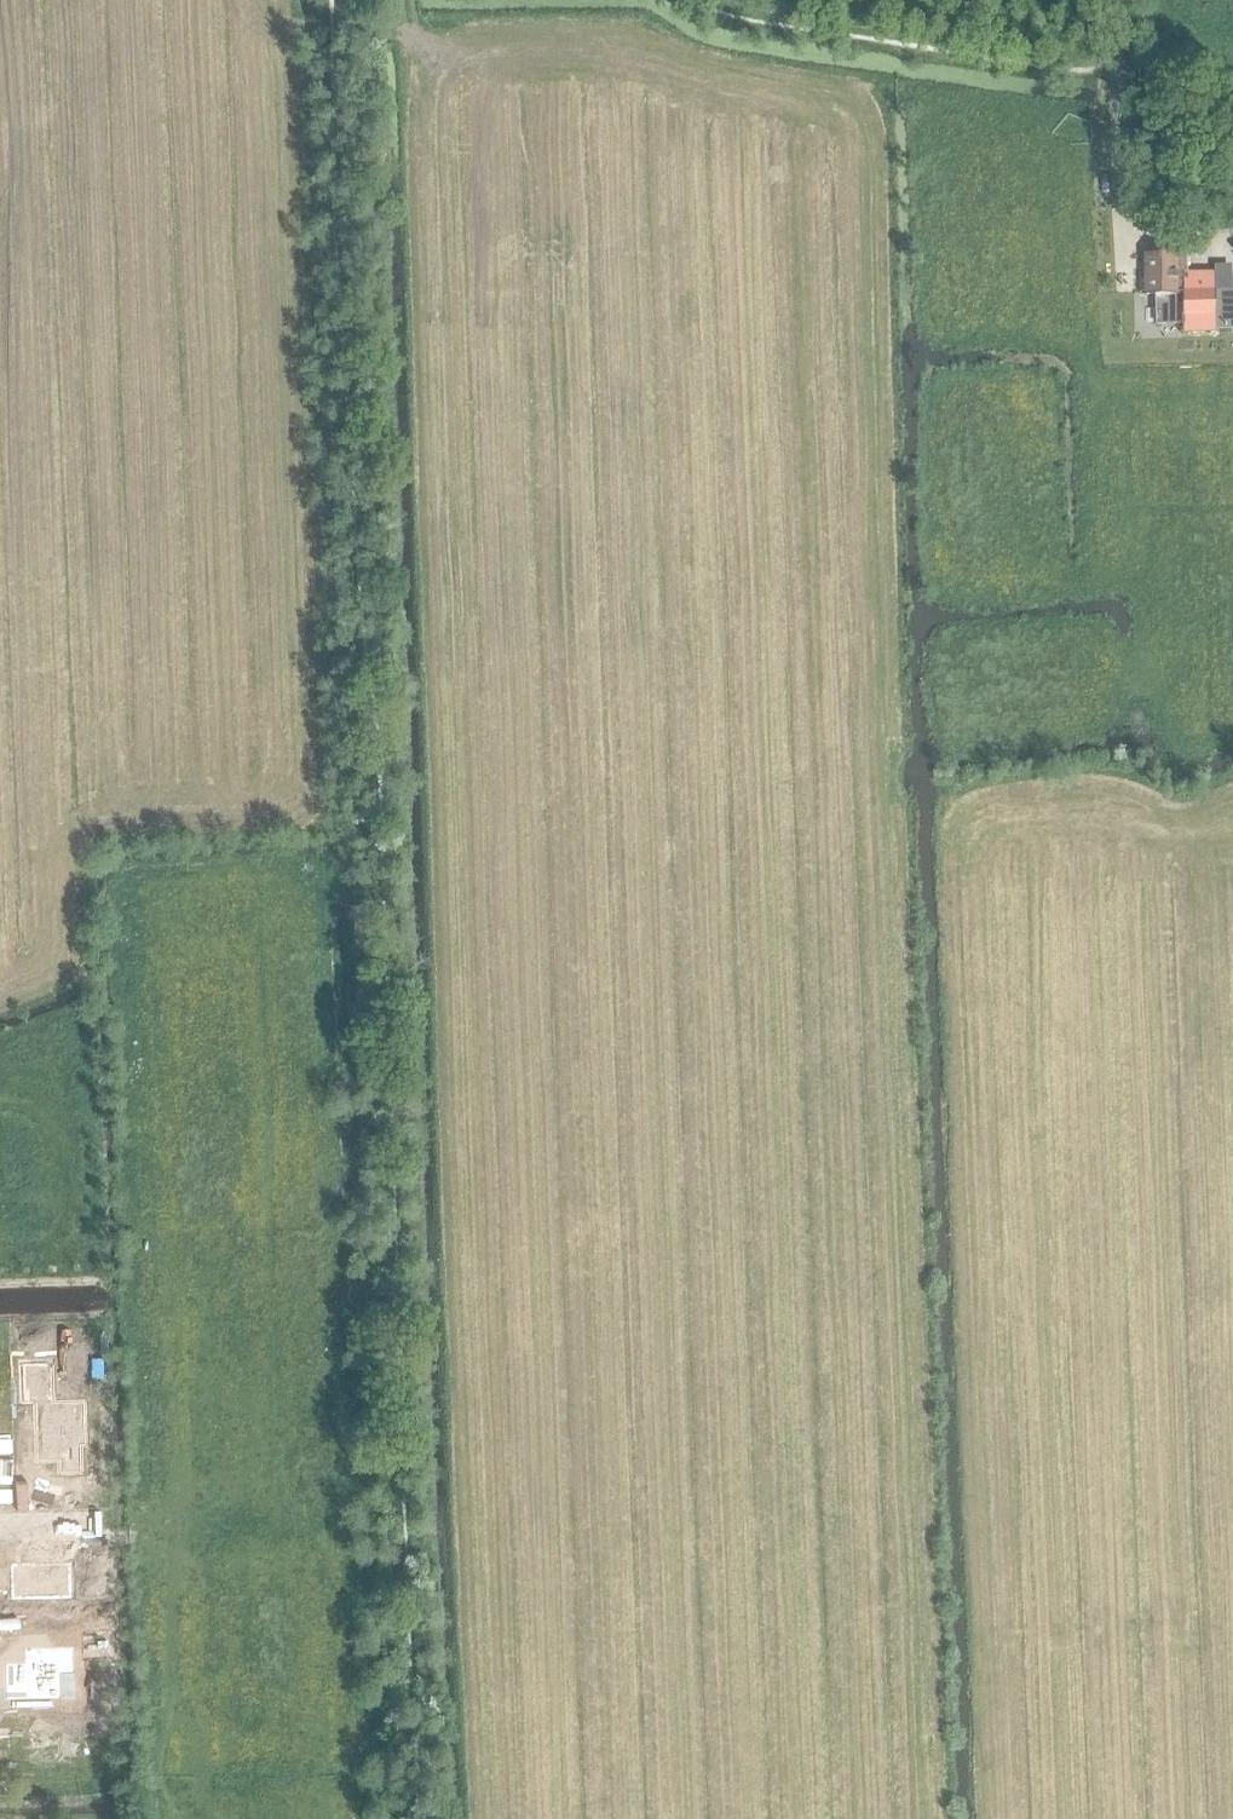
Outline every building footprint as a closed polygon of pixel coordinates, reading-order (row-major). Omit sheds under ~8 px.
[(1184,332),(1214,332),(1214,330),(1232,330),(1232,290),(1214,290),(1213,275),(1182,275),(1182,269),(1190,269),(1189,255),(1147,256),(1148,294),(1164,294),(1165,325),(1184,324),(1184,332)] [(50,1361),(17,1362),(18,1406),(32,1406),(33,1420),(31,1420),(31,1422),(35,1422),(35,1434),(32,1434),(32,1435),(33,1435),(34,1464),(56,1464),(57,1476),(81,1475),(80,1448),(85,1448),(84,1403),(51,1403),(50,1361)] [(55,1564),(9,1565),(11,1565),(11,1599),(10,1599),(10,1600),(56,1599),(74,1599),(74,1598),(71,1598),(70,1564),(73,1564),(73,1563),(55,1564)] [(24,1662),(4,1662),(5,1700),(60,1699),(60,1674),(74,1673),(73,1647),(24,1648),(24,1662)]
